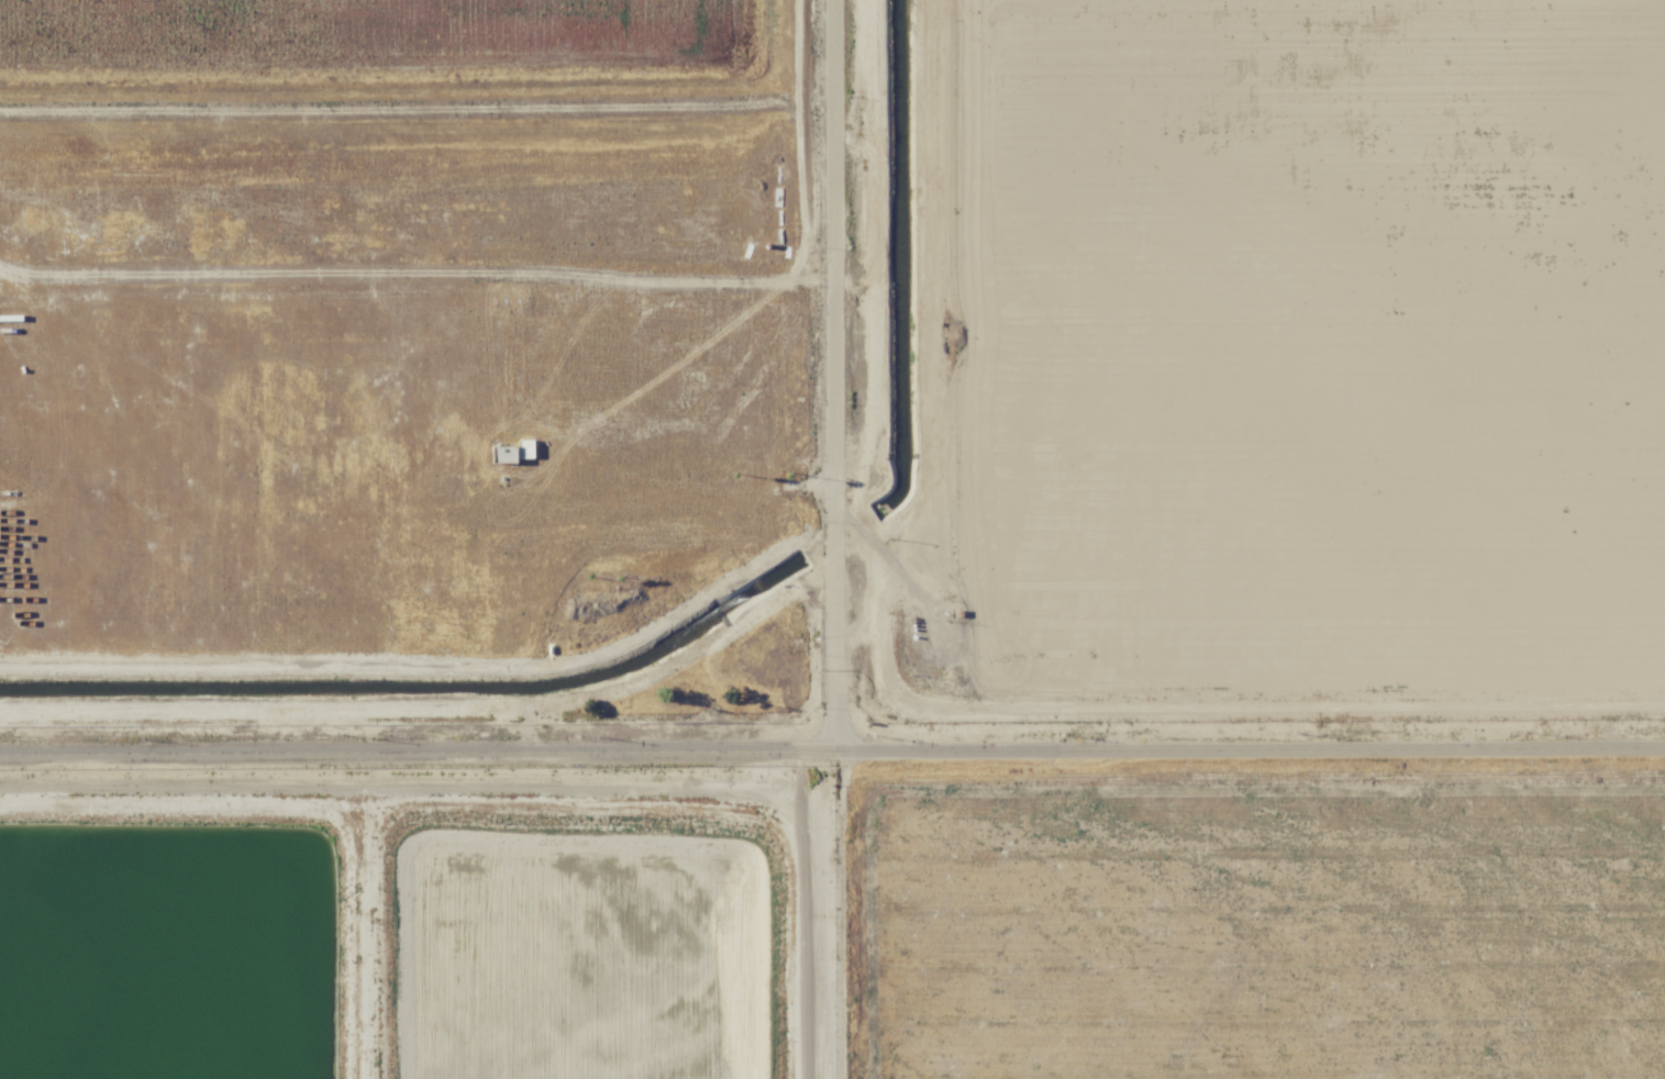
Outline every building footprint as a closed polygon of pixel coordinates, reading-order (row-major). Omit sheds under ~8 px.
[(517,458),(532,457),(532,438),(516,439),(517,458)] [(491,461),(513,461),(513,445),(490,446),(491,461)]
